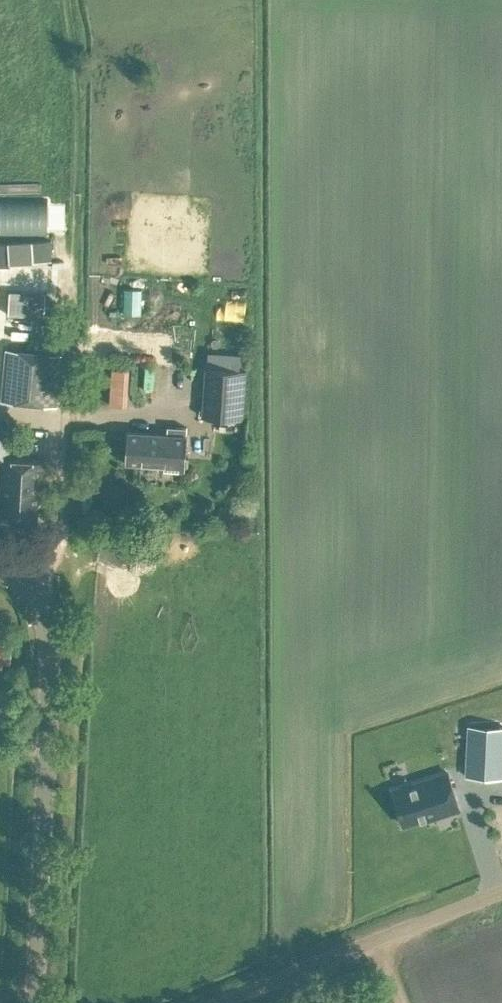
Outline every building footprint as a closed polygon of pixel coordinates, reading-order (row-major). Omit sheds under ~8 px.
[(40,218),(41,235),(53,235),(53,217),(40,218)] [(51,239),(32,240),(33,257),(33,260),(52,260),(52,256),(51,239)] [(52,313),(53,288),(16,288),(16,312),(52,313)] [(1,399),(57,405),(62,353),(6,347),(1,399)] [(203,416),(244,418),(246,370),(239,370),(240,354),(209,352),(208,368),(205,368),(203,416)] [(112,368),(109,404),(122,405),(125,369),(112,368)] [(1,462),(0,481),(0,509),(4,509),(3,516),(36,518),(37,499),(42,499),(44,460),(10,458),(11,422),(0,422),(0,462),(1,462)] [(127,430),(125,462),(158,464),(158,469),(185,471),(185,466),(188,466),(189,457),(186,457),(187,434),(186,434),(187,426),(167,425),(167,433),(127,430)] [(2,667),(3,659),(10,660),(12,640),(4,639),(5,631),(0,631),(0,667),(2,667)] [(468,724),(465,775),(495,777),(497,726),(468,724)] [(455,809),(458,808),(455,797),(447,772),(411,784),(413,791),(395,797),(403,823),(431,814),(432,816),(455,809)]
